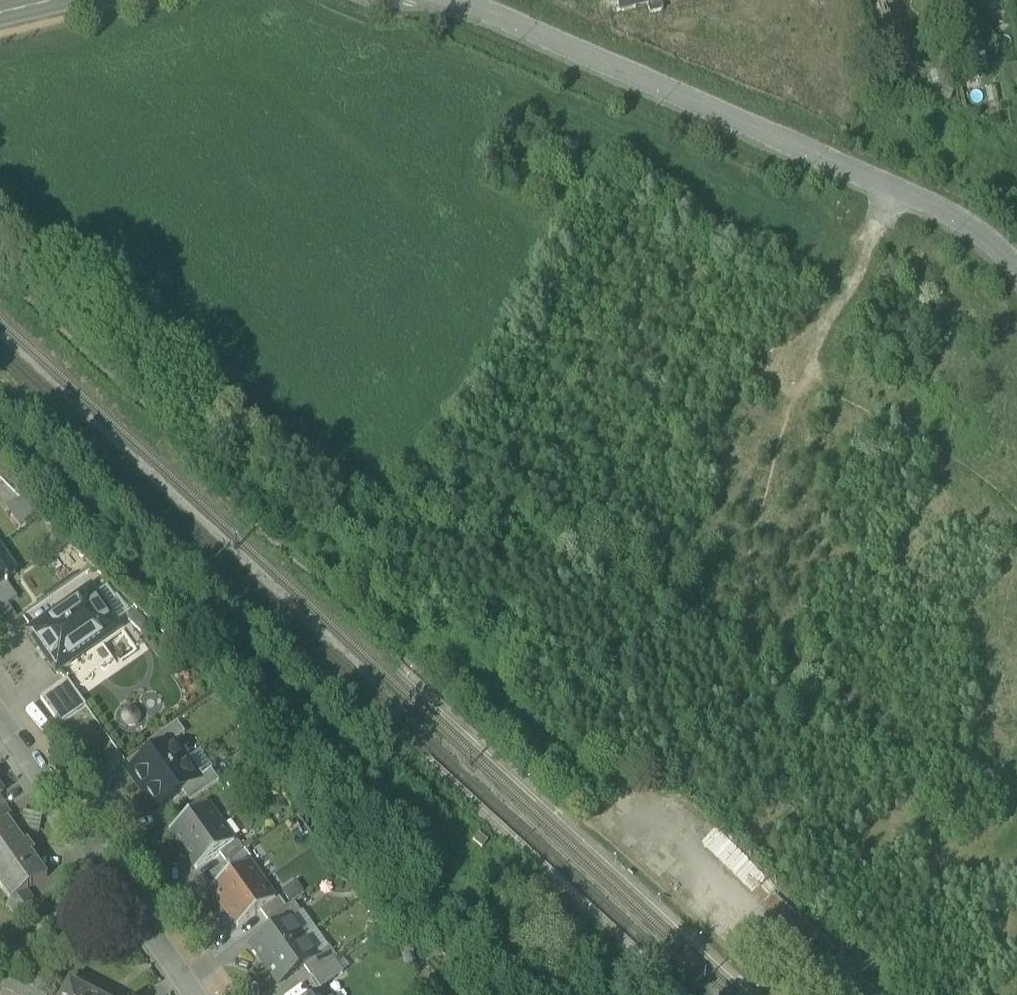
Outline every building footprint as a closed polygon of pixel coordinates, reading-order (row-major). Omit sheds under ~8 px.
[(603,17),(648,6),(661,3),(672,0),(599,0),(603,17)] [(663,11),(661,3),(648,6),(650,14),(663,11)] [(10,507),(21,525),(36,516),(25,497),(10,507)] [(0,554),(0,574),(6,583),(9,581),(9,580),(17,574),(18,569),(5,551),(0,554)] [(29,633),(57,672),(61,669),(66,669),(69,666),(72,662),(71,662),(76,659),(74,657),(99,640),(100,642),(118,630),(91,590),(29,633)] [(16,620),(5,605),(2,607),(0,604),(0,631),(16,620)] [(41,699),(60,726),(75,714),(86,707),(67,680),(41,699)] [(148,744),(154,753),(173,740),(174,741),(185,734),(177,723),(148,744)] [(142,792),(187,760),(174,741),(173,740),(154,753),(128,772),(142,792)] [(142,792),(156,811),(182,792),(201,779),(200,778),(187,760),(142,792)] [(218,781),(211,770),(200,778),(201,779),(182,792),(189,802),(218,781)] [(170,831),(183,850),(221,824),(207,805),(170,831)] [(6,809),(0,813),(0,828),(8,822),(9,823),(14,820),(6,809)] [(11,903),(27,892),(48,878),(31,855),(35,853),(27,842),(24,844),(9,823),(8,822),(0,828),(0,887),(11,902),(11,903)] [(234,843),(221,824),(183,850),(197,870),(204,865),(220,853),(234,843)] [(478,832),(473,838),(482,846),(487,840),(478,832)] [(220,853),(227,863),(244,850),(238,841),(234,843),(220,853)] [(227,863),(234,873),(248,863),(252,860),(245,850),(227,863)] [(234,873),(227,863),(209,876),(217,885),(234,873)] [(211,889),(224,908),(262,882),(248,863),(234,873),(217,885),(211,889)] [(276,901),(262,882),(224,908),(238,928),(261,911),(276,901)] [(296,883),(281,894),(289,904),(304,894),(296,883)] [(7,905),(14,916),(34,902),(27,892),(11,903),(11,902),(7,905)] [(261,911),(268,921),(286,908),(280,898),(276,901),(261,911)] [(294,903),(286,908),(268,921),(275,931),(289,921),(290,922),(301,914),(294,903)] [(290,922),(303,940),(314,932),(301,914),(290,922)] [(252,947),(265,966),(303,940),(290,922),(289,921),(275,931),(252,947)] [(327,950),(314,932),(303,940),(316,958),(327,950)] [(316,958),(303,940),(265,966),(279,986),(304,968),(316,959),(316,958)] [(311,977),(336,960),(337,959),(330,948),(327,950),(316,958),(316,959),(304,968),(311,977)] [(344,971),(336,960),(312,977),(320,988),(344,971)] [(5,979),(0,988),(0,994),(37,994),(5,979)] [(70,986),(65,994),(88,994),(70,986)]
